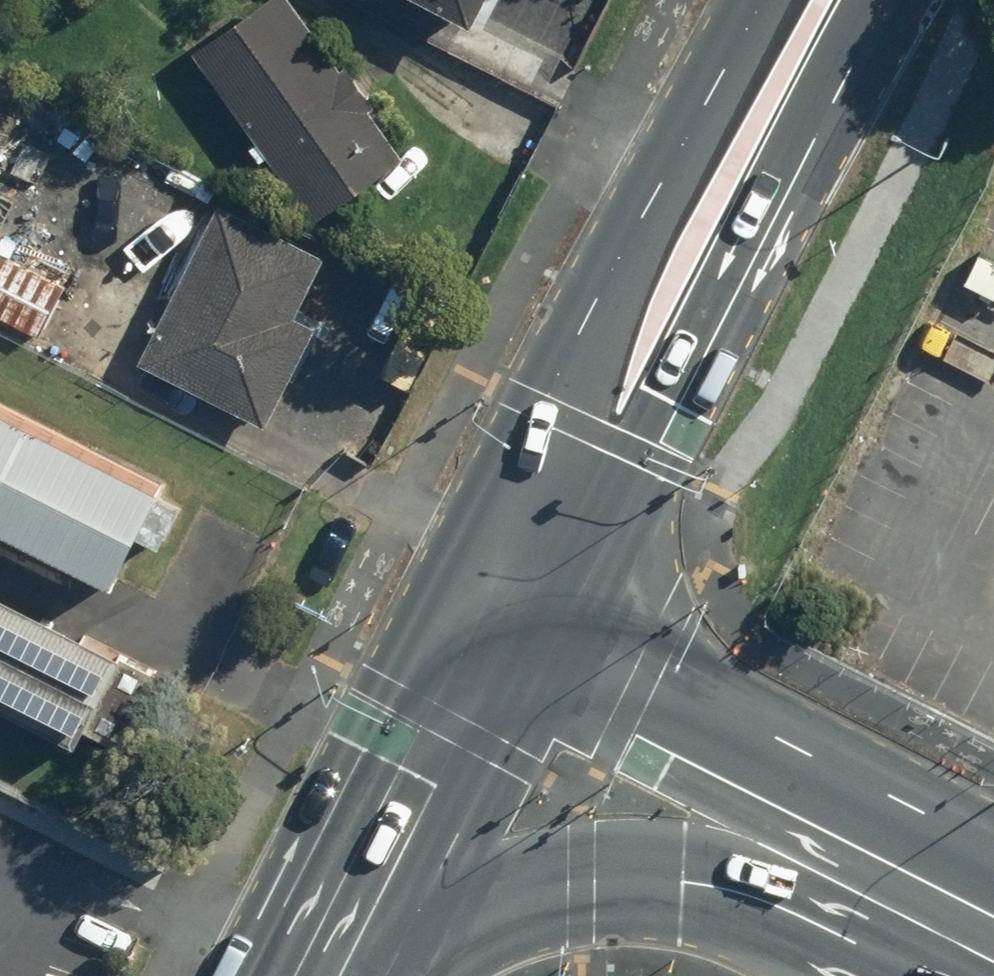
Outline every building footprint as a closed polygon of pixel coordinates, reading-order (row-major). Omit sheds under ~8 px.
[(196,46),(322,219),(408,156),(375,111),(383,106),(356,69),(350,74),(296,0),(260,0),(196,46)] [(482,25),(495,0),(435,0),(482,25)] [(227,201),(144,359),(273,427),(325,326),(305,316),(336,258),(227,201)] [(42,339),(72,289),(0,245),(0,314),(42,339)] [(122,584),(148,534),(169,545),(185,514),(164,503),(173,485),(0,395),(0,521),(122,584)] [(78,745),(123,658),(0,596),(0,705),(78,745)]
